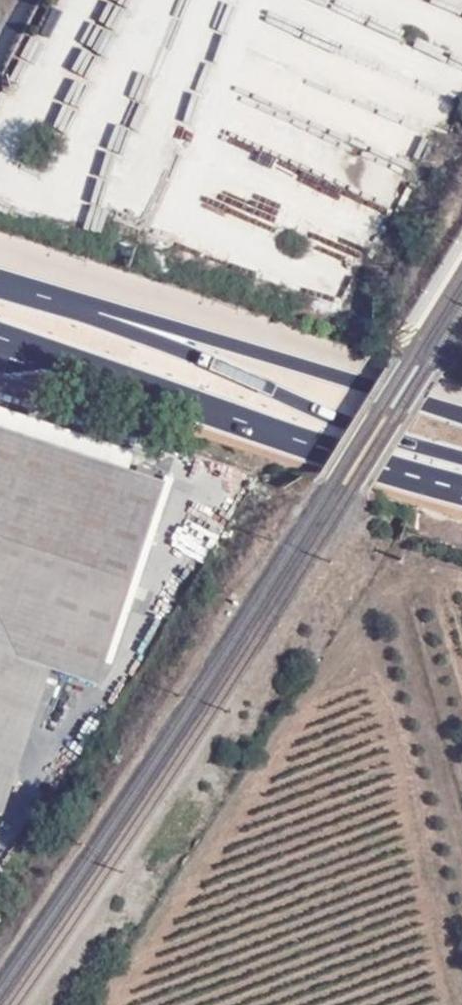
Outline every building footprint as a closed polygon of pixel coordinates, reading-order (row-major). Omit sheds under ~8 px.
[(461,101),(461,3),(455,0),(271,0),(271,8),(250,0),(224,0),(224,22),(254,23),(254,41),(323,68),(281,68),(281,81),(281,106),(240,90),(212,160),(212,181),(250,196),(250,206),(279,206),(371,243),(421,116),(452,127),(461,101)] [(16,212),(49,172),(0,132),(0,200),(16,212)] [(88,207),(82,231),(98,235),(104,211),(88,207)] [(344,301),(358,268),(269,231),(256,264),(344,301)] [(52,673),(101,689),(168,481),(125,467),(130,451),(0,409),(0,657),(52,673)] [(52,673),(0,657),(0,813),(7,815),(52,673)]
